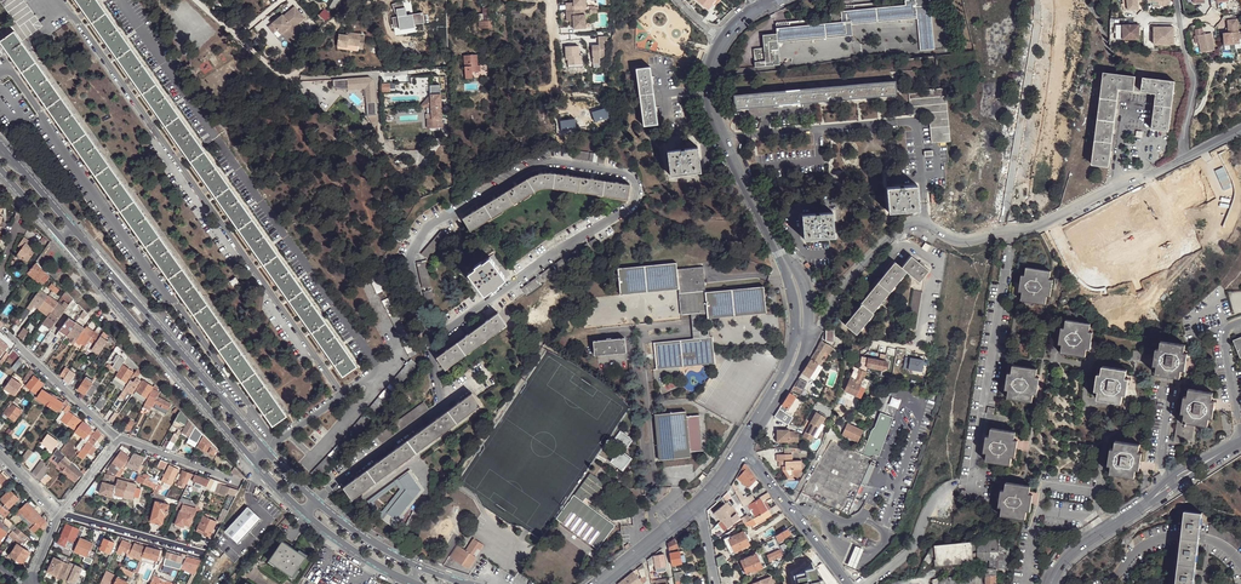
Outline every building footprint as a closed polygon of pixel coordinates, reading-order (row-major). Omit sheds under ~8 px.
[(21,40),(41,26),(23,0),(8,0),(24,22),(0,39),(0,55),(2,53),(6,51),(0,41),(14,31),(21,40)] [(24,22),(8,0),(1,0),(15,20),(15,21),(0,32),(0,39),(24,22)] [(84,11),(87,15),(98,30),(112,20),(101,4),(98,0),(76,0),(84,11)] [(567,12),(581,11),(584,11),(584,10),(581,10),(580,7),(584,7),(586,6),(586,0),(574,0),(574,3),(566,4),(567,12)] [(708,10),(713,4),(712,3),(714,0),(697,0),(708,10)] [(876,8),(878,22),(918,18),(916,0),(905,0),(906,5),(876,8)] [(918,18),(921,50),(935,49),(930,0),(916,0),(918,18)] [(1123,10),(1138,9),(1137,0),(1122,0),(1123,10)] [(841,6),(841,8),(841,11),(876,8),(876,2),(841,6)] [(278,20),(276,17),(267,25),(272,31),(277,28),(278,27),(281,31),(287,39),(299,29),(295,24),(293,22),(302,15),(295,5),(282,15),(283,16),(278,20)] [(492,8),(483,9),(483,14),(484,22),(479,22),(480,29),(492,28),(491,15),(493,15),(492,8)] [(830,10),(832,23),(851,21),(852,24),(878,22),(876,8),(841,11),(841,8),(830,10)] [(511,10),(512,18),(519,17),(519,10),(511,10)] [(581,11),(567,12),(567,22),(573,22),(574,30),(586,29),(585,16),(581,16),(581,11)] [(304,17),(302,15),(293,22),(295,24),(304,17)] [(1227,19),(1229,31),(1224,32),(1226,48),(1240,46),(1240,42),(1238,17),(1227,19)] [(776,23),(777,28),(812,25),(812,19),(776,23)] [(122,65),(137,55),(127,40),(124,36),(112,20),(98,30),(109,46),(112,50),(122,65)] [(777,28),(777,33),(778,42),(853,35),(852,24),(851,21),(832,23),(812,25),(777,28)] [(1141,25),(1117,25),(1117,33),(1124,33),(1124,39),(1140,40),(1141,25)] [(1215,47),(1212,30),(1204,31),(1203,25),(1195,27),(1197,33),(1199,32),(1202,50),(1215,47)] [(1174,27),(1154,26),(1154,44),(1174,44),(1174,27)] [(302,33),(299,29),(287,39),(290,42),(302,33)] [(16,64),(27,78),(41,68),(31,54),(28,50),(27,48),(21,40),(14,31),(0,41),(6,51),(13,60),(16,64)] [(349,36),(346,35),(339,34),(337,46),(338,46),(338,48),(358,51),(359,49),(363,49),(364,37),(360,37),(360,34),(349,33),(349,36)] [(755,66),(766,66),(780,65),(778,42),(777,33),(763,35),(764,48),(754,49),(755,66)] [(608,38),(599,39),(599,47),(593,47),(594,65),(601,64),(600,59),(606,59),(605,43),(608,43),(608,38)] [(582,66),(581,56),(580,56),(579,47),(566,48),(567,57),(568,57),(569,60),(569,66),(582,66)] [(581,54),(581,56),(582,66),(569,66),(569,69),(585,68),(584,54),(581,54)] [(137,55),(122,65),(134,81),(137,86),(148,100),(162,90),(153,76),(149,71),(137,55)] [(464,55),(465,79),(472,78),(472,72),(480,72),(480,65),(477,65),(477,55),(464,55)] [(644,126),(658,124),(657,114),(656,111),(652,84),(652,81),(650,67),(636,69),(644,126)] [(42,100),(53,115),(67,105),(56,90),(53,85),(41,68),(27,78),(38,96),(42,100)] [(1135,77),(1105,73),(1093,165),(1110,167),(1119,89),(1133,91),(1135,77)] [(369,78),(333,79),(334,89),(342,89),(365,89),(366,116),(376,116),(374,82),(369,78)] [(1175,83),(1144,78),(1142,92),(1157,94),(1152,129),(1169,131),(1175,83)] [(734,95),(735,109),(748,108),(814,102),(879,97),(896,95),(895,82),(892,82),(734,95)] [(439,87),(429,88),(429,97),(419,109),(419,110),(428,109),(430,109),(431,121),(427,121),(426,122),(427,131),(437,130),(436,121),(441,121),(439,87)] [(928,113),(931,144),(937,143),(949,142),(944,89),(908,92),(910,115),(928,113)] [(160,118),(171,132),(185,122),(175,108),(172,103),(162,90),(148,100),(157,114),(160,118)] [(67,136),(76,148),(91,138),(82,125),(79,121),(67,105),(53,115),(64,131),(67,136)] [(376,116),(366,116),(372,125),(376,126),(376,116)] [(186,154),(196,169),(210,158),(200,144),(199,141),(185,122),(171,132),(184,152),(186,154)] [(90,167),(100,181),(114,171),(104,157),(101,153),(91,138),(76,148),(87,163),(90,167)] [(668,151),(671,175),(701,171),(698,147),(668,151)] [(591,155),(575,153),(574,161),(590,163),(591,155)] [(591,155),(590,163),(606,165),(607,157),(591,155)] [(211,189),(221,203),(236,193),(225,179),(210,158),(196,169),(211,189)] [(1169,252),(1173,260),(1195,249),(1187,232),(1212,220),(1203,202),(1185,211),(1181,204),(1204,192),(1200,184),(1161,204),(1157,194),(1195,175),(1191,167),(1074,226),(1076,231),(1069,234),(1080,255),(1153,219),(1157,226),(1153,228),(1166,253),(1169,252)] [(115,203),(125,218),(140,207),(130,193),(127,189),(114,171),(100,181),(112,199),(115,203)] [(536,178),(528,182),(535,195),(536,194),(542,192),(548,191),(555,191),(557,176),(552,176),(544,176),(536,178)] [(582,179),(557,176),(555,191),(580,194),(582,179)] [(606,182),(582,179),(580,194),(604,197),(606,182)] [(528,182),(507,194),(514,207),(535,195),(528,182)] [(631,186),(606,182),(604,197),(629,201),(631,186)] [(886,188),(888,212),(919,210),(916,185),(886,188)] [(244,236),(259,225),(248,211),(245,206),(236,193),(221,203),(231,217),(233,221),(244,236)] [(507,194),(485,206),(492,219),(514,207),(507,194)] [(492,219),(485,206),(462,218),(470,231),(492,219)] [(140,239),(149,251),(164,241),(155,228),(152,224),(140,207),(125,218),(137,234),(140,239)] [(834,236),(832,212),(802,214),(804,238),(834,236)] [(259,225),(244,236),(256,253),(259,257),(269,271),(284,260),(274,247),(271,242),(259,225)] [(448,236),(441,231),(421,254),(428,259),(448,236)] [(17,254),(24,258),(28,261),(36,250),(30,245),(32,242),(24,237),(18,246),(21,248),(17,254)] [(595,249),(601,245),(597,238),(591,242),(595,249)] [(149,251),(173,284),(188,274),(178,260),(164,241),(149,251)] [(593,250),(588,244),(582,248),(586,254),(593,250)] [(584,256),(580,249),(573,253),(578,260),(584,256)] [(494,253),(490,257),(506,278),(510,275),(494,253)] [(575,261),(571,254),(565,258),(569,265),(575,261)] [(924,266),(921,263),(920,262),(912,255),(902,267),(907,271),(920,282),(923,278),(924,276),(929,270),(924,266)] [(1161,255),(1129,272),(1133,280),(1165,263),(1161,255)] [(474,265),(475,266),(481,261),(482,260),(481,258),(480,259),(477,256),(468,263),(471,267),(474,265)] [(481,261),(475,266),(476,267),(469,273),(485,294),(492,288),(493,290),(500,285),(499,284),(506,278),(490,257),(482,262),(481,261)] [(567,266),(563,259),(553,266),(558,272),(567,266)] [(36,260),(28,272),(38,281),(39,280),(42,278),(47,272),(36,260)] [(284,293),(294,306),(308,295),(299,282),(296,278),(284,260),(269,271),(281,288),(284,293)] [(425,260),(417,262),(423,288),(431,286),(425,260)] [(907,271),(902,267),(895,261),(888,270),(885,273),(884,274),(871,290),(869,293),(867,295),(861,303),(862,303),(873,312),(907,271)] [(679,289),(677,269),(677,262),(618,268),(621,295),(679,289)] [(1053,269),(1028,266),(1026,274),(1023,273),(1021,290),(1024,290),(1022,299),(1047,303),(1048,295),(1052,295),(1055,278),(1051,278),(1053,269)] [(703,267),(677,269),(679,289),(681,315),(691,314),(707,312),(705,292),(703,267)] [(555,275),(550,269),(540,275),(545,282),(555,275)] [(28,272),(27,273),(40,284),(42,282),(39,280),(38,281),(28,272)] [(50,275),(47,272),(42,278),(45,281),(50,275)] [(485,294),(469,273),(464,276),(480,297),(485,294)] [(188,306),(200,321),(214,311),(203,296),(188,274),(173,284),(185,302),(188,306)] [(378,275),(370,278),(377,293),(385,289),(378,275)] [(230,281),(233,286),(239,282),(235,277),(230,281)] [(542,284),(537,278),(521,288),(526,295),(542,284)] [(746,300),(748,314),(766,312),(764,286),(705,292),(707,312),(708,318),(714,318),(713,303),(746,300)] [(43,292),(39,289),(27,307),(30,309),(34,304),(39,308),(41,305),(48,296),(45,294),(47,292),(45,291),(43,292)] [(432,289),(424,291),(429,310),(437,308),(432,289)] [(914,289),(908,328),(917,329),(923,291),(914,289)] [(307,325),(317,338),(332,328),(322,314),(308,295),(294,306),(307,325)] [(57,303),(48,296),(41,305),(39,308),(44,312),(46,309),(50,312),(57,303)] [(383,301),(390,315),(397,312),(390,297),(383,301)] [(714,318),(748,314),(746,300),(713,303),(714,318)] [(61,305),(57,303),(50,312),(59,319),(69,304),(64,301),(61,305)] [(874,313),(873,312),(862,303),(855,312),(853,314),(852,316),(845,324),(857,333),(874,313)] [(200,321),(223,355),(238,345),(214,311),(200,321)] [(59,319),(50,312),(48,315),(44,320),(45,320),(42,323),(46,326),(47,325),(51,328),(53,326),(59,319)] [(498,312),(458,342),(467,354),(507,324),(498,312)] [(708,318),(707,312),(691,314),(692,331),(700,330),(701,335),(706,334),(706,337),(710,337),(708,318)] [(75,322),(69,317),(60,330),(67,335),(75,322)] [(1062,352),(1086,356),(1088,348),(1091,348),(1093,332),(1091,331),(1092,323),(1067,319),(1066,327),(1063,327),(1060,343),(1063,344),(1062,352)] [(84,328),(75,322),(67,335),(71,338),(69,340),(74,343),(84,328)] [(89,341),(94,332),(86,326),(76,342),(80,344),(81,343),(85,346),(86,345),(89,341)] [(28,331),(24,328),(18,335),(22,339),(28,331)] [(332,328),(317,338),(343,376),(358,366),(332,328)] [(833,342),(834,328),(826,328),(826,342),(833,342)] [(693,339),(706,337),(706,334),(701,335),(700,330),(692,331),(693,339)] [(101,336),(94,332),(89,341),(95,345),(101,336)] [(104,339),(101,336),(95,345),(93,347),(100,352),(108,341),(104,339)] [(712,337),(710,337),(706,337),(693,339),(654,343),(657,369),(715,363),(714,349),(712,337)] [(626,352),(625,338),(593,341),(595,355),(626,352)] [(9,347),(6,343),(5,344),(3,343),(4,342),(0,339),(0,357),(9,347)] [(95,345),(89,341),(86,345),(92,349),(93,347),(95,345)] [(825,351),(829,344),(820,341),(817,348),(810,359),(817,363),(821,358),(825,351)] [(1155,366),(1158,366),(1157,374),(1181,379),(1182,370),(1185,370),(1188,354),(1185,353),(1186,345),(1162,341),(1161,350),(1157,349),(1155,366)] [(467,354),(458,342),(438,357),(446,369),(467,354)] [(835,348),(829,344),(825,351),(830,355),(835,348)] [(128,356),(117,345),(108,359),(115,363),(113,367),(118,370),(124,361),(128,356)] [(223,355),(246,387),(260,377),(238,345),(223,355)] [(830,355),(825,351),(821,358),(826,362),(830,355)] [(862,355),(860,363),(868,365),(867,365),(883,369),(887,367),(888,361),(862,355)] [(138,367),(128,356),(124,361),(136,369),(138,367)] [(922,372),(924,360),(910,357),(908,369),(922,372)] [(11,369),(15,371),(22,361),(18,359),(11,369)] [(418,364),(412,359),(369,409),(375,414),(418,364)] [(810,359),(802,372),(813,379),(822,366),(817,363),(810,359)] [(1037,376),(1038,367),(1014,363),(1013,372),(1010,372),(1007,389),(1010,389),(1009,397),(1033,401),(1034,393),(1037,393),(1040,376),(1037,376)] [(116,376),(126,382),(133,372),(123,365),(116,376)] [(867,371),(881,375),(883,369),(867,365),(866,371),(867,371)] [(1130,379),(1128,378),(1129,370),(1104,366),(1103,374),(1099,374),(1097,391),(1099,391),(1098,400),(1123,404),(1125,395),(1128,396),(1130,379)] [(64,378),(69,370),(65,367),(60,375),(64,378)] [(865,377),(867,371),(866,371),(859,368),(854,378),(851,376),(846,390),(857,395),(864,379),(865,377)] [(133,374),(134,373),(133,372),(126,382),(125,383),(124,385),(122,384),(118,381),(115,386),(122,390),(133,374)] [(31,389),(36,393),(44,383),(34,375),(26,385),(31,389)] [(125,383),(126,382),(116,376),(114,378),(118,381),(122,384),(123,382),(125,383)] [(11,377),(3,388),(14,396),(22,385),(11,377)] [(77,379),(73,377),(69,383),(68,385),(72,388),(77,379)] [(98,378),(96,377),(93,381),(92,383),(85,393),(90,396),(100,382),(98,381),(98,379),(98,378)] [(260,377),(246,387),(256,402),(259,406),(273,425),(288,415),(274,396),(271,391),(260,377)] [(85,393),(92,383),(85,379),(84,378),(77,389),(84,395),(85,393)] [(141,381),(136,378),(135,379),(133,382),(130,379),(126,385),(134,390),(141,381)] [(793,386),(791,390),(801,395),(807,383),(800,379),(795,387),(793,386)] [(864,379),(857,395),(862,397),(869,381),(864,379)] [(153,388),(153,387),(143,380),(136,390),(146,397),(150,392),(153,388)] [(132,394),(134,390),(126,385),(124,389),(126,390),(132,394)] [(160,393),(153,388),(150,392),(151,392),(145,403),(152,407),(153,406),(155,403),(158,397),(160,393)] [(56,399),(51,396),(43,390),(37,398),(57,411),(60,406),(63,403),(62,403),(56,399)] [(144,401),(146,397),(136,390),(134,394),(144,401)] [(791,390),(789,393),(795,397),(801,400),(803,396),(801,395),(791,390)] [(1214,394),(1190,390),(1188,398),(1185,397),(1183,415),(1186,415),(1185,418),(1179,417),(1175,443),(1182,444),(1182,441),(1193,442),(1196,425),(1209,427),(1210,419),(1214,419),(1216,402),(1213,402),(1214,394)] [(472,393),(448,411),(457,423),(481,406),(472,393)] [(789,393),(782,404),(788,408),(795,397),(789,393)] [(172,404),(158,397),(155,403),(156,404),(154,407),(159,409),(160,406),(169,410),(172,404)] [(782,404),(776,414),(789,422),(790,423),(803,401),(801,400),(795,397),(788,408),(782,404)] [(60,406),(64,409),(69,402),(65,399),(62,403),(63,403),(60,406)] [(104,404),(100,400),(95,407),(100,410),(104,404)] [(57,418),(56,419),(60,422),(62,420),(72,427),(78,419),(68,411),(72,405),(69,402),(64,409),(57,418)] [(396,434),(417,418),(429,409),(425,403),(418,407),(391,427),(396,434)] [(20,412),(22,414),(24,411),(22,409),(21,410),(12,404),(11,407),(9,405),(4,411),(15,419),(20,412)] [(188,419),(180,411),(178,415),(172,425),(182,431),(188,419)] [(414,449),(416,453),(457,423),(448,411),(416,435),(408,440),(414,449)] [(690,452),(687,416),(686,411),(655,414),(659,460),(691,457),(690,452)] [(112,422),(117,414),(114,412),(109,419),(112,422)] [(831,441),(800,493),(832,507),(834,508),(848,514),(862,483),(870,464),(874,466),(877,460),(873,458),(874,455),(878,456),(894,417),(880,412),(875,427),(872,430),(864,450),(860,453),(852,450),(831,441)] [(810,442),(811,442),(813,438),(822,425),(826,419),(817,413),(811,424),(812,425),(810,427),(809,427),(803,437),(803,438),(810,442)] [(789,422),(776,414),(776,416),(788,424),(789,422)] [(699,415),(687,416),(690,452),(703,450),(699,415)] [(787,425),(788,424),(776,416),(775,417),(787,425)] [(72,427),(76,430),(82,422),(78,419),(72,427)] [(130,431),(135,422),(129,419),(124,428),(130,431)] [(199,430),(189,420),(182,434),(188,438),(189,438),(193,440),(197,443),(199,439),(201,435),(198,433),(199,430)] [(76,430),(75,431),(83,438),(84,438),(91,429),(82,422),(76,430)] [(847,422),(844,430),(860,437),(863,430),(847,422)] [(822,425),(813,438),(816,440),(824,426),(822,425)] [(395,434),(390,428),(378,436),(383,443),(395,434)] [(987,436),(984,453),(987,453),(986,461),(1011,465),(1012,457),(1015,457),(1018,441),(1014,440),(1016,431),(991,428),(990,436),(987,436)] [(76,451),(79,453),(88,441),(95,431),(91,429),(84,438),(83,438),(77,446),(77,448),(77,449),(76,451)] [(95,431),(88,441),(93,445),(96,441),(100,434),(95,430),(95,431)] [(624,470),(632,457),(624,452),(634,439),(621,430),(612,442),(620,448),(611,461),(624,470)] [(782,430),(777,430),(776,442),(798,443),(799,436),(799,435),(794,435),(794,432),(790,432),(790,431),(784,430),(784,432),(782,432),(782,430)] [(860,437),(844,430),(842,434),(858,441),(860,437)] [(41,442),(52,451),(59,442),(47,434),(41,442)] [(218,449),(204,435),(198,446),(209,452),(214,455),(218,449)] [(181,439),(178,437),(175,443),(171,450),(176,452),(179,445),(178,445),(181,439)] [(193,440),(189,438),(187,443),(195,447),(197,443),(193,440)] [(376,482),(414,455),(416,453),(414,449),(408,440),(367,470),(376,482)] [(79,453),(77,454),(83,458),(87,452),(90,449),(94,452),(97,448),(93,445),(88,441),(79,453)] [(171,450),(175,443),(171,442),(170,441),(169,442),(166,448),(171,450)] [(1117,442),(1115,450),(1112,449),(1110,466),(1113,467),(1112,475),(1136,479),(1138,471),(1141,472),(1144,455),(1140,454),(1142,446),(1117,442)] [(198,446),(197,445),(196,449),(207,455),(209,452),(198,446)] [(20,460),(23,464),(30,454),(26,451),(20,460)] [(115,475),(116,476),(119,471),(116,468),(118,465),(121,468),(122,467),(123,465),(129,458),(129,457),(121,451),(107,469),(109,470),(106,473),(115,475)] [(138,471),(141,465),(145,458),(134,452),(130,458),(127,465),(137,471),(138,471)] [(54,461),(58,464),(63,458),(59,455),(57,457),(54,461)] [(782,461),(782,467),(782,470),(788,479),(792,479),(792,470),(801,471),(801,461),(792,461),(792,455),(777,455),(776,461),(779,461),(782,461)] [(71,462),(65,456),(63,458),(58,464),(63,468),(67,470),(70,474),(74,468),(70,464),(71,462)] [(130,458),(129,458),(123,465),(140,473),(140,472),(137,471),(127,465),(130,458)] [(158,466),(165,469),(168,462),(161,459),(158,466)] [(32,473),(35,476),(41,469),(45,463),(41,460),(32,472),(32,473)] [(82,477),(84,474),(81,471),(72,462),(71,462),(70,464),(74,468),(81,474),(80,475),(82,477)] [(744,464),(741,469),(744,472),(737,479),(747,488),(757,478),(747,465),(744,464)] [(866,485),(874,466),(870,464),(862,483),(866,485)] [(169,465),(164,476),(174,481),(179,469),(169,465)] [(116,476),(120,477),(126,468),(122,467),(121,468),(119,471),(116,476)] [(245,478),(234,467),(230,473),(245,478)] [(74,468),(70,474),(77,479),(80,475),(81,474),(74,468)] [(184,480),(189,482),(192,474),(183,470),(181,475),(185,477),(184,480)] [(352,500),(376,482),(367,470),(344,487),(352,500)] [(393,528),(408,509),(424,491),(412,474),(410,471),(397,480),(404,491),(382,519),(393,528)] [(188,484),(205,490),(206,487),(210,481),(208,480),(206,486),(193,481),(195,475),(192,474),(189,482),(188,484)] [(150,487),(153,482),(149,480),(142,477),(139,475),(137,480),(150,487)] [(184,483),(188,484),(189,482),(184,480),(185,477),(181,475),(177,485),(183,487),(184,483)] [(206,486),(208,480),(195,475),(193,481),(206,486)] [(604,486),(600,483),(593,479),(590,477),(580,489),(581,489),(578,493),(577,493),(554,524),(595,547),(615,525),(584,499),(588,495),(593,500),(604,486)] [(215,480),(211,478),(210,481),(206,487),(210,489),(215,480)] [(115,485),(114,494),(133,499),(134,496),(139,498),(141,489),(136,487),(137,484),(118,479),(116,483),(115,483),(114,484),(115,485)] [(219,481),(215,480),(210,489),(210,490),(215,492),(218,483),(219,481)] [(397,480),(367,502),(377,516),(381,519),(382,519),(404,491),(397,480)] [(100,492),(106,494),(110,483),(105,482),(103,481),(100,492)] [(1029,493),(1030,486),(1005,482),(1004,490),(1000,490),(998,506),(1001,507),(1000,514),(1009,515),(1025,518),(1026,511),(1030,511),(1032,494),(1029,493)] [(110,483),(106,494),(113,497),(114,494),(115,485),(114,484),(112,484),(110,483)] [(226,486),(218,483),(215,492),(226,496),(227,494),(235,496),(237,490),(226,486)] [(732,487),(743,506),(748,504),(744,498),(735,486),(732,487)] [(66,499),(72,491),(69,489),(61,499),(66,499)] [(6,517),(10,512),(7,510),(9,507),(10,507),(19,498),(10,490),(1,499),(6,504),(3,506),(0,503),(0,504),(0,512),(6,517)] [(744,498),(748,504),(753,500),(750,495),(744,498)] [(193,505),(197,506),(198,503),(190,500),(182,497),(180,501),(181,501),(184,502),(193,505)] [(756,517),(767,510),(761,499),(761,498),(749,505),(756,517)] [(765,499),(764,500),(763,498),(761,499),(767,510),(771,508),(765,499)] [(151,521),(163,524),(165,515),(167,515),(170,505),(156,501),(151,521)] [(181,501),(177,509),(180,511),(176,522),(191,527),(195,515),(197,509),(183,505),(184,502),(181,501)] [(36,510),(28,502),(19,510),(27,518),(27,517),(34,525),(32,527),(31,528),(34,532),(42,525),(45,528),(47,524),(46,521),(36,510)] [(730,507),(726,502),(713,513),(720,521),(721,521),(727,528),(739,518),(739,517),(736,513),(737,512),(732,506),(730,507)] [(771,508),(767,510),(770,515),(771,515),(780,510),(777,505),(771,508)] [(27,518),(19,510),(17,512),(25,520),(25,519),(27,518)] [(770,515),(767,510),(756,517),(751,520),(749,520),(752,525),(770,515)] [(1185,511),(1182,530),(1200,532),(1202,513),(1185,511)] [(9,519),(6,517),(0,512),(0,542),(4,536),(9,528),(4,525),(9,519)] [(209,518),(204,516),(198,528),(206,531),(205,534),(210,537),(217,522),(209,518)] [(25,519),(32,527),(34,525),(27,517),(27,518),(25,519)] [(13,523),(9,519),(4,525),(9,528),(13,523)] [(727,528),(721,521),(720,521),(717,524),(724,531),(727,528)] [(58,543),(65,546),(68,540),(73,542),(76,535),(79,528),(67,523),(58,543)] [(1240,545),(1240,542),(1236,537),(1227,532),(1219,528),(1210,525),(1208,534),(1213,536),(1221,539),(1229,544),(1236,550),(1240,545)] [(17,526),(9,535),(14,540),(13,541),(17,544),(18,543),(19,544),(23,540),(27,535),(17,526)] [(787,528),(775,535),(776,538),(777,542),(778,542),(782,540),(782,538),(790,534),(787,528)] [(1200,532),(1182,530),(1182,537),(1181,543),(1198,545),(1199,539),(1200,532)] [(731,554),(750,544),(744,531),(732,536),(731,535),(724,539),(731,554)] [(997,537),(993,537),(992,552),(986,552),(977,553),(977,560),(1007,560),(1007,551),(1005,551),(1006,536),(1006,533),(997,534),(997,537)] [(75,549),(81,537),(76,535),(73,542),(68,540),(65,546),(71,548),(70,550),(74,552),(75,549)] [(93,543),(81,537),(75,549),(86,555),(84,560),(91,564),(96,553),(90,550),(93,543)] [(110,552),(115,542),(105,537),(100,548),(110,552)] [(460,545),(452,557),(466,566),(471,568),(478,557),(475,555),(473,554),(477,547),(479,548),(482,550),(486,545),(476,538),(468,550),(460,545)] [(986,538),(978,544),(977,553),(986,552),(986,538)] [(669,547),(670,551),(675,549),(678,549),(674,539),(669,543),(669,547)] [(117,552),(122,554),(124,551),(127,552),(131,544),(122,540),(117,552)] [(287,571),(293,575),(306,556),(283,540),(270,557),(278,563),(277,564),(287,571)] [(971,542),(935,545),(936,553),(937,563),(973,562),(973,561),(971,542)] [(10,555),(20,561),(25,560),(31,551),(22,546),(19,544),(18,543),(17,544),(10,554),(10,555)] [(143,555),(146,548),(135,543),(134,545),(130,554),(141,559),(143,555)] [(1198,545),(1181,543),(1176,583),(1193,583),(1198,545)] [(134,545),(132,544),(127,554),(140,561),(141,560),(141,559),(130,554),(134,545)] [(864,548),(855,545),(852,554),(848,564),(856,568),(860,557),(864,548)] [(936,553),(935,545),(924,560),(929,563),(936,553)] [(161,550),(147,546),(146,548),(143,555),(158,560),(161,550)] [(780,555),(778,550),(767,555),(769,560),(780,555)] [(166,558),(172,560),(181,563),(182,562),(183,556),(168,551),(166,558)] [(670,553),(672,565),(682,563),(681,557),(680,551),(675,552),(670,553)] [(756,553),(741,560),(747,574),(756,570),(763,567),(756,553)] [(654,556),(655,564),(656,568),(667,567),(664,554),(654,556)] [(158,560),(143,555),(141,559),(141,560),(144,561),(155,565),(158,560)] [(717,558),(718,567),(727,562),(723,555),(717,558)] [(54,557),(48,571),(57,575),(56,577),(61,580),(68,563),(54,557)] [(201,561),(187,557),(183,565),(195,570),(196,570),(201,561)] [(133,577),(131,581),(130,583),(129,583),(135,583),(136,581),(137,581),(138,578),(138,577),(141,568),(142,565),(142,566),(144,561),(141,560),(140,561),(135,573),(133,577)] [(991,570),(997,570),(1006,570),(1007,560),(977,560),(977,569),(986,569),(986,568),(991,568),(991,570)] [(69,562),(62,578),(68,581),(75,583),(83,568),(76,565),(69,562)] [(195,570),(183,565),(181,569),(192,574),(193,574),(195,570)] [(315,583),(333,583),(310,569),(305,577),(315,583)] [(823,581),(819,582),(817,570),(806,572),(806,574),(794,576),(796,583),(824,583),(823,581)] [(296,578),(293,575),(287,571),(284,576),(293,582),(296,578)] [(618,583),(619,583),(642,583),(643,583),(640,578),(634,571),(618,583)] [(674,576),(675,581),(679,581),(683,580),(681,572),(674,573),(674,576)] [(173,583),(155,575),(150,583),(173,583)] [(986,582),(986,583),(997,583),(997,575),(986,575),(986,582)]
